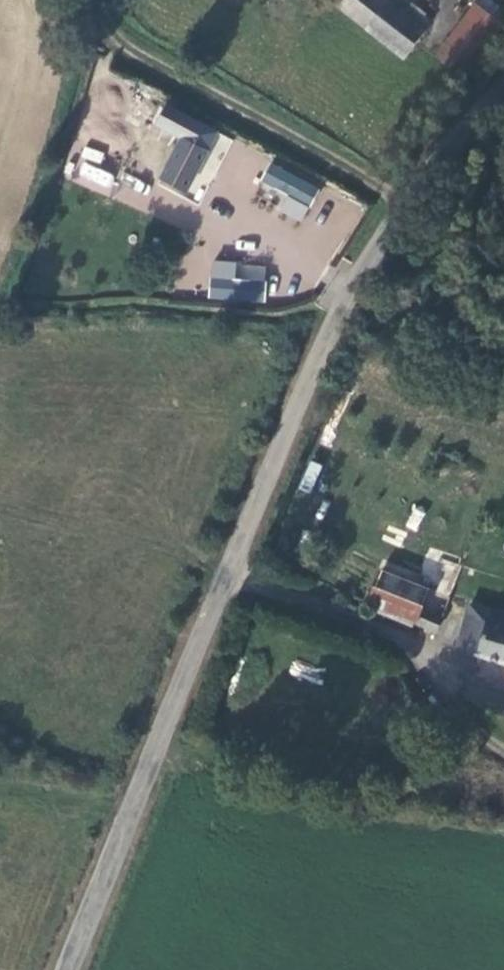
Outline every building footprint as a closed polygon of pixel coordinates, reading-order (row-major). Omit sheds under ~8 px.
[(350,2),(386,22),(423,46),(445,19),(417,0),(351,0),(350,2)] [(453,49),(482,68),(503,37),(503,0),(488,0),(453,49)] [(165,104),(156,122),(184,136),(203,146),(213,128),(165,104)] [(203,146),(184,136),(162,180),(181,190),(203,146)] [(99,169),(104,152),(83,145),(71,182),(108,194),(115,174),(99,169)] [(301,221),(319,185),(270,162),(260,183),(283,194),(275,209),(301,221)] [(141,211),(152,185),(125,174),(114,199),(141,211)] [(210,261),(209,300),(264,302),(266,263),(210,261)] [(407,527),(418,530),(423,509),(412,506),(407,527)] [(416,610),(426,583),(379,565),(370,590),(416,610)] [(503,649),(503,602),(490,599),(487,610),(468,604),(460,637),(503,649)] [(441,609),(427,603),(422,617),(435,622),(441,609)] [(292,662),(289,674),(316,681),(319,669),(292,662)]
